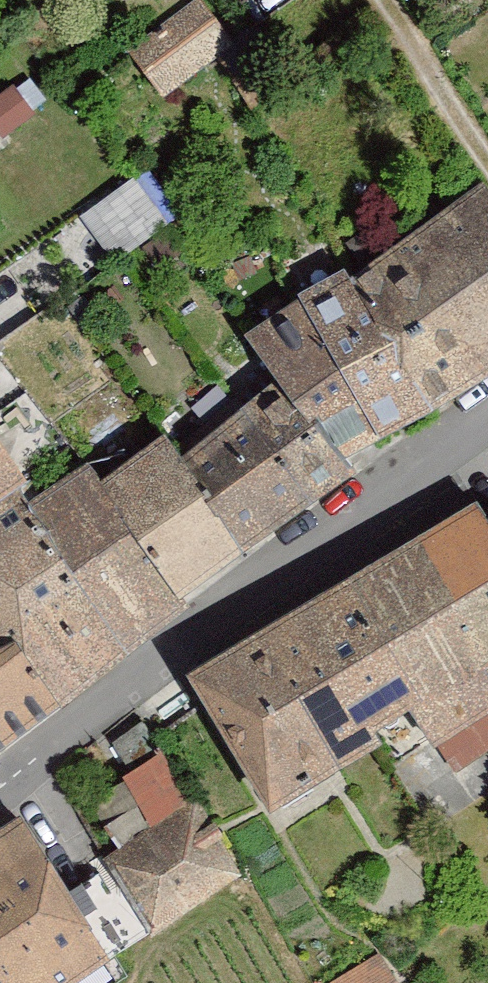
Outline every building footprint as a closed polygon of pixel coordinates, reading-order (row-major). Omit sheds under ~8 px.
[(253,10),(268,0),(246,0),(253,10)] [(208,3),(135,58),(173,108),(245,53),(208,3)] [(0,108),(0,133),(13,151),(42,131),(16,96),(0,108)] [(164,176),(93,229),(127,274),(198,220),(164,176)] [(364,291),(356,279),(261,348),(275,369),(113,494),(97,470),(52,502),(40,485),(76,458),(60,436),(79,422),(60,397),(40,409),(13,373),(0,382),(0,759),(372,487),(363,472),(463,416),(487,395),(487,196),(364,291)] [(205,686),(293,828),(436,735),(451,762),(487,738),(487,519),(205,686)] [(122,854),(112,861),(164,938),(252,878),(148,727),(119,748),(140,779),(93,811),(122,854)] [(0,852),(0,982),(119,982),(134,973),(36,828),(0,852)] [(378,952),(324,982),(397,982),(378,952)]
